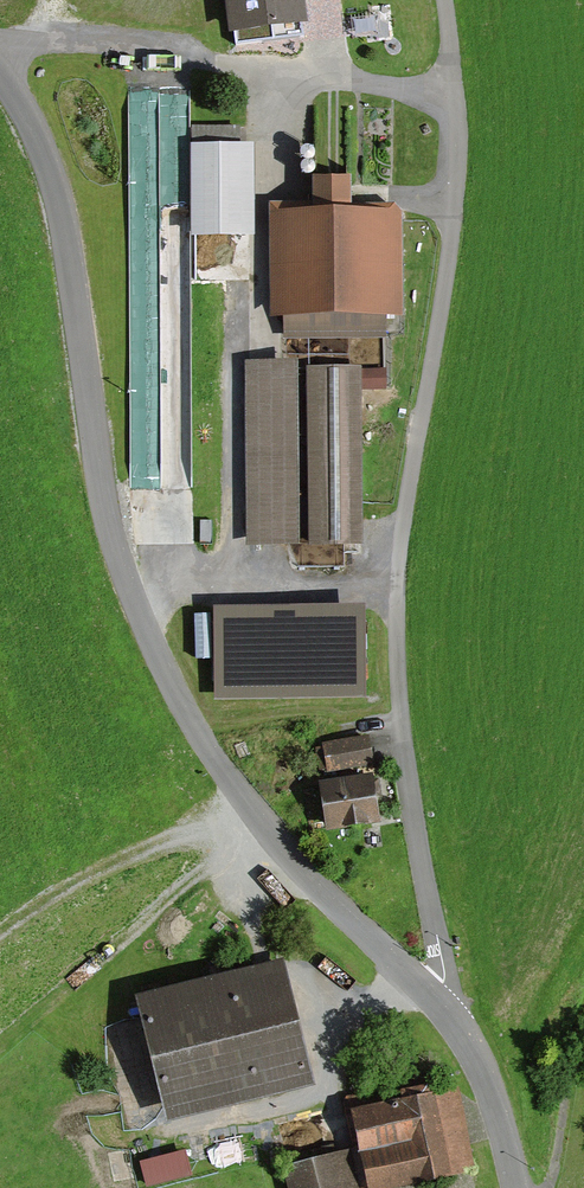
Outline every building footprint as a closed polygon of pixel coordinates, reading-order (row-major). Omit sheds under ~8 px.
[(233,37),(309,27),(305,0),(227,0),(233,37)] [(191,150),(189,240),(254,241),(255,151),(191,150)] [(312,219),(273,219),(272,320),(403,321),(403,218),(348,218),(349,182),(312,181),(312,219)] [(131,485),(189,486),(193,284),(162,283),(161,346),(133,345),(131,485)] [(360,361),(250,361),(249,541),(360,541),(360,361)] [(216,704),(366,702),(364,613),(215,614),(216,704)] [(328,772),(374,766),(371,739),(324,746),(328,772)] [(320,786),(328,834),(380,826),(372,777),(320,786)] [(140,1005),(169,1125),(308,1092),(279,972),(140,1005)] [(119,1130),(159,1119),(145,1069),(106,1080),(119,1130)] [(366,1187),(415,1187),(475,1174),(455,1092),(349,1117),(366,1187)] [(282,1171),(286,1187),(358,1187),(350,1155),(282,1171)]
